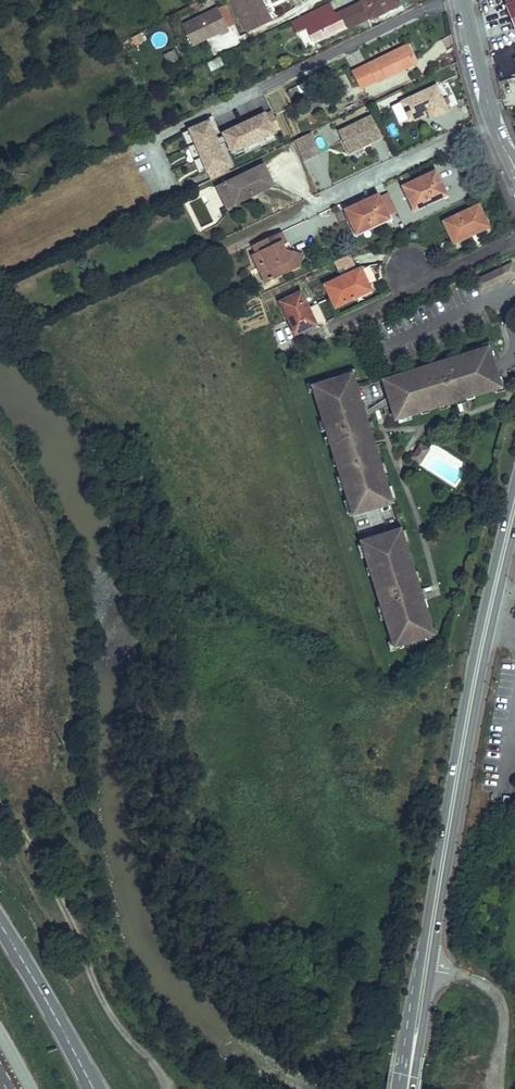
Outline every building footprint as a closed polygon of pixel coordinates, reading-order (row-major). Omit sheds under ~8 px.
[(248,33),(271,22),(261,0),(232,0),(248,33)] [(361,1),(369,17),(370,20),(399,5),(397,0),(360,0),(361,1)] [(369,17),(361,1),(339,12),(347,28),(369,17)] [(196,2),(189,6),(192,11),(199,8),(196,2)] [(506,6),(514,29),(514,2),(506,6)] [(334,15),(328,3),(292,21),(298,33),(307,29),(314,44),(347,28),(339,12),(334,15)] [(217,8),(182,26),(192,46),(219,33),(220,35),(228,31),(217,8)] [(160,32),(152,39),(160,47),(167,40),(160,32)] [(139,34),(132,38),(135,45),(143,41),(139,34)] [(407,45),(367,64),(375,81),(394,72),(403,68),(404,70),(416,64),(407,45)] [(168,65),(178,61),(173,49),(163,54),(168,65)] [(219,57),(208,63),(211,70),(222,65),(219,57)] [(360,88),(375,81),(367,64),(352,71),(360,88)] [(436,86),(400,102),(408,119),(412,117),(423,112),(426,111),(430,119),(447,111),(436,86)] [(308,110),(319,105),(316,99),(305,104),(308,110)] [(264,115),(264,114),(223,134),(224,135),(227,142),(232,152),(242,147),(245,154),(250,151),(247,145),(257,140),(260,146),(265,144),(262,138),(273,133),(272,132),(280,129),(272,112),(264,115)] [(211,180),(228,172),(225,164),(226,164),(219,146),(216,139),(212,131),(217,129),(212,116),(206,119),(208,122),(189,130),(195,144),(201,158),(207,172),(208,171),(211,180)] [(371,116),(338,131),(348,154),(361,148),(359,145),(371,140),(372,143),(381,139),(371,116)] [(195,144),(189,130),(182,133),(188,147),(195,144)] [(276,139),(273,133),(262,138),(265,144),(276,139)] [(310,133),(294,140),(304,161),(319,154),(310,133)] [(227,142),(224,135),(216,139),(219,146),(227,142)] [(260,146),(257,140),(247,145),(250,151),(260,146)] [(359,145),(361,148),(372,143),(371,140),(359,145)] [(201,158),(195,144),(188,147),(193,161),(201,158)] [(242,147),(232,152),(235,159),(245,154),(242,147)] [(199,175),(207,172),(201,158),(193,161),(199,175)] [(224,184),(234,205),(273,186),(263,165),(224,184)] [(435,172),(403,187),(412,207),(431,199),(432,201),(446,195),(435,172)] [(227,208),(234,205),(224,184),(216,187),(227,208)] [(374,225),(388,219),(386,215),(379,199),(377,195),(345,210),(355,231),(373,223),(374,225)] [(387,195),(379,199),(386,215),(395,211),(387,195)] [(412,207),(414,210),(432,201),(431,199),(412,207)] [(478,205),(443,222),(453,244),(471,235),(469,230),(486,222),(478,205)] [(469,230),(471,235),(488,227),(486,222),(469,230)] [(355,231),(356,234),(374,225),(373,223),(355,231)] [(287,243),(282,232),(252,246),(256,255),(252,256),(256,264),(282,274),(299,266),(303,255),(292,252),(287,254),(283,245),(287,243)] [(287,254),(292,252),(287,243),(283,245),(287,254)] [(342,277),(356,270),(349,254),(334,261),(342,277)] [(282,274),(256,264),(264,282),(282,274)] [(481,292),(514,275),(514,270),(512,264),(475,281),(481,292)] [(342,277),(325,285),(335,307),(356,297),(370,291),(360,268),(356,270),(342,277)] [(356,297),(357,299),(371,293),(370,291),(356,297)] [(280,302),(295,334),(306,328),(305,326),(314,321),(300,292),(280,302)] [(385,378),(382,379),(396,419),(398,418),(400,422),(413,418),(411,414),(421,410),(422,413),(430,410),(429,408),(463,396),(462,394),(466,393),(468,398),(475,395),(474,393),(495,386),(496,390),(505,387),(501,374),(498,375),(490,353),(494,352),(489,339),(480,342),(482,346),(460,353),(458,349),(445,353),(447,358),(416,368),(415,365),(407,368),(408,371),(398,374),(396,370),(384,374),(385,378)] [(320,380),(307,385),(310,394),(314,392),(324,421),(319,422),(323,433),(327,431),(336,458),(333,459),(336,467),(339,466),(344,481),(340,483),(342,490),(346,489),(350,500),(346,501),(350,514),(354,512),(355,515),(395,502),(394,499),(398,498),(394,485),(390,486),(386,476),(390,474),(388,467),(383,468),(378,453),(381,452),(378,444),(376,445),(357,388),(354,379),(358,378),(355,369),(342,373),(343,376),(321,383),(320,380)] [(429,451),(431,446),(423,442),(420,447),(429,451)] [(426,455),(429,451),(420,447),(418,451),(426,455)] [(424,460),(426,455),(418,451),(415,456),(424,460)] [(365,543),(360,545),(365,558),(369,556),(372,567),(370,567),(372,575),(375,574),(385,605),(381,607),(386,620),(390,618),(397,640),(393,642),(396,651),(409,646),(408,643),(430,636),(431,639),(444,635),(441,625),(437,627),(430,606),(433,605),(430,598),(425,599),(424,595),(426,594),(415,561),(417,560),(415,552),(412,553),(409,543),(413,542),(408,529),(404,530),(403,528),(364,541),(365,543)]
